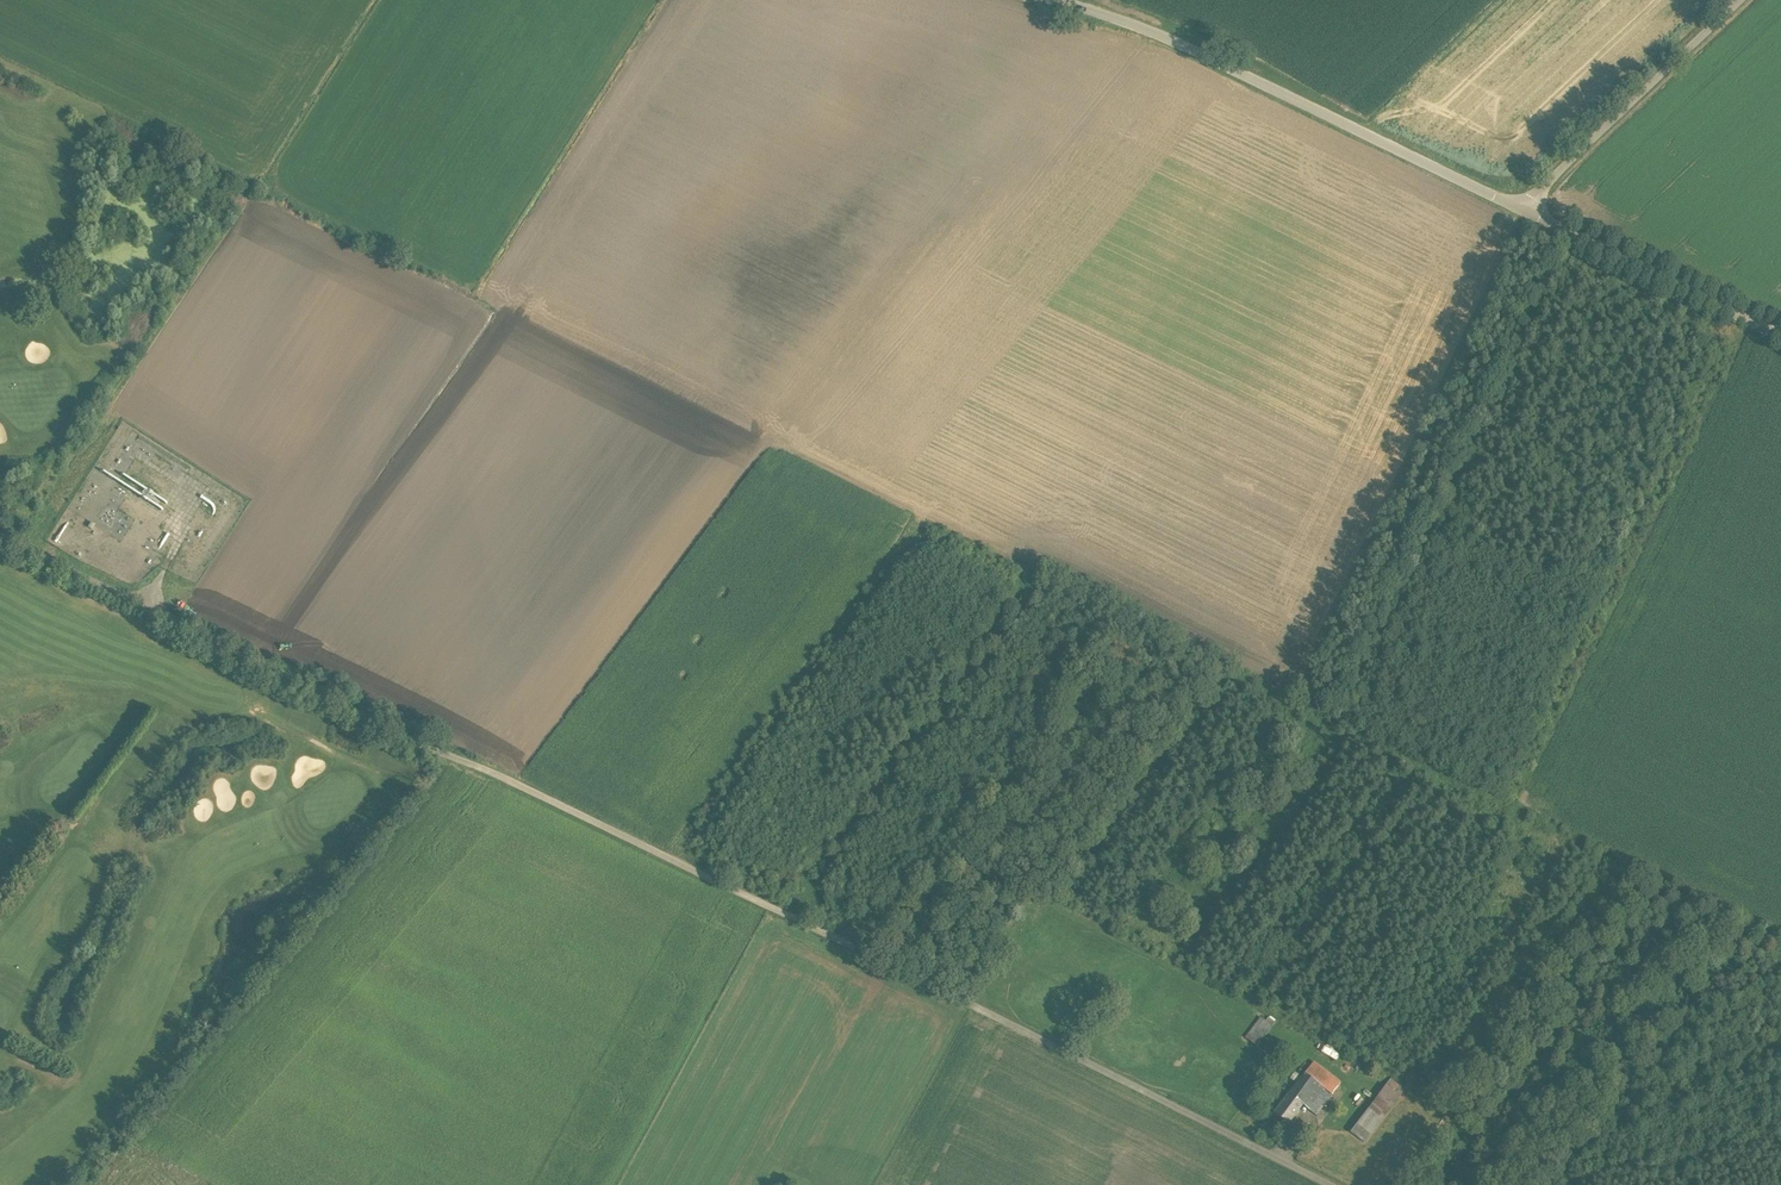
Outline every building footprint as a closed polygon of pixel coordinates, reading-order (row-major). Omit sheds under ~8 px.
[(1105,101),(1098,96),(1090,107),(1097,112),(1105,101)] [(1245,1037),(1258,1046),(1273,1025),(1261,1016),(1245,1037)] [(1272,1033),(1275,1027),(1272,1025),(1260,1048),(1267,1052),(1276,1035),(1272,1033)] [(1325,1090),(1332,1095),(1341,1083),(1313,1062),(1305,1074),(1318,1084),(1322,1087),(1321,1088),(1325,1090)] [(1288,1123),(1302,1105),(1318,1084),(1305,1074),(1275,1113),(1288,1123)] [(1316,1115),(1332,1095),(1325,1090),(1310,1111),(1316,1115)] [(1364,1143),(1392,1105),(1378,1095),(1350,1133),(1364,1143)]
